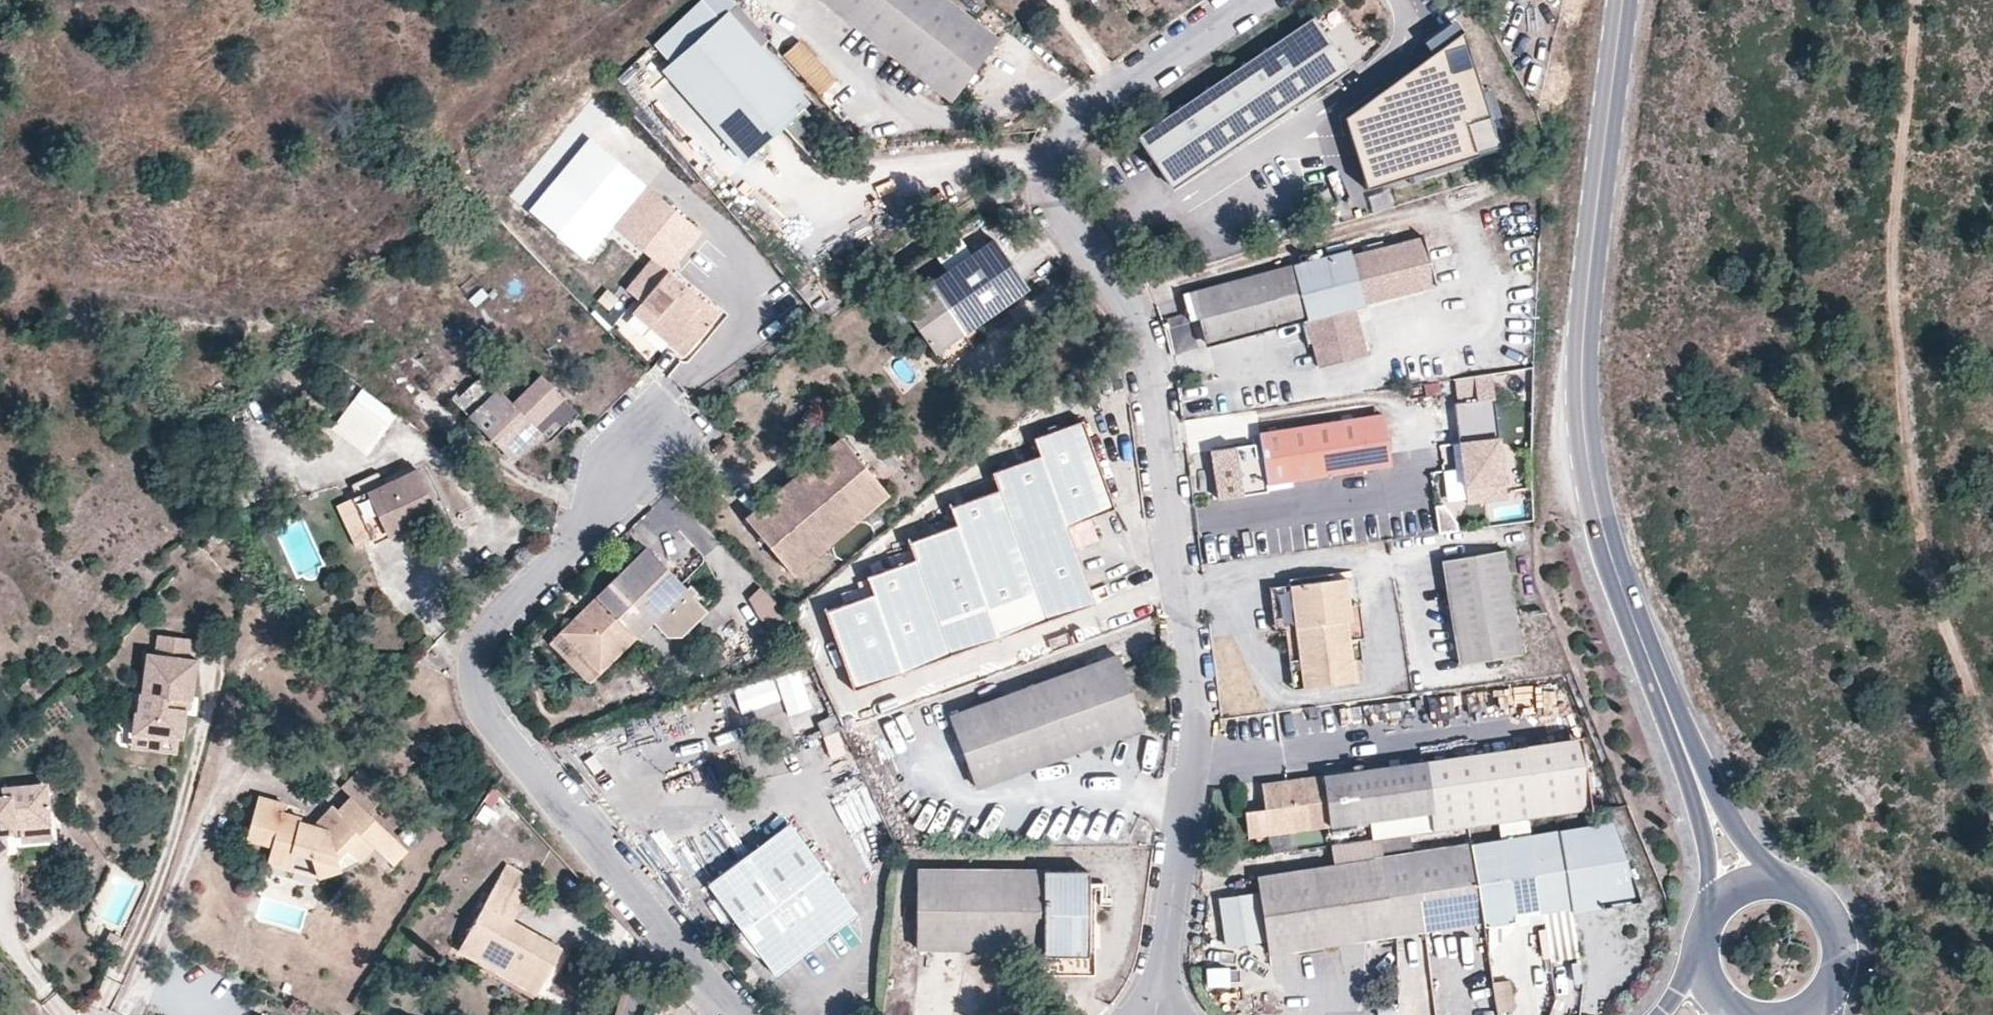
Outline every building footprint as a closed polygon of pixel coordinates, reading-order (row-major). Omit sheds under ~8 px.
[(701,0),(699,0),(654,43),(671,62),(751,153),(781,126),(799,110),(718,19),(701,0)] [(947,98),(997,34),(952,0),(821,0),(947,98)] [(1166,180),(1343,60),(1308,10),(1132,130),(1166,180)] [(803,107),(809,101),(728,11),(718,19),(799,110),(803,107)] [(1426,46),(1457,24),(1449,14),(1419,36),(1426,46)] [(1493,135),(1460,22),(1457,24),(1426,46),(1336,111),(1354,175),(1493,135)] [(1346,27),(1331,34),(1344,60),(1359,53),(1346,27)] [(794,35),(776,52),(815,92),(832,76),(794,35)] [(751,153),(671,62),(661,70),(742,161),(751,153)] [(839,148),(803,107),(799,110),(781,126),(815,164),(821,164),(839,148)] [(648,188),(591,140),(530,212),(587,260),(614,228),(648,188)] [(718,314),(668,272),(701,232),(648,188),(614,228),(652,259),(626,290),(641,302),(676,332),(668,342),(684,355),(718,314)] [(1018,219),(1017,209),(998,211),(999,221),(1018,219)] [(1194,312),(1199,340),(1298,318),(1310,367),(1361,355),(1350,306),(1434,285),(1423,235),(1348,254),(1347,250),(1189,287),(1191,298),(1194,312)] [(936,356),(1029,292),(995,243),(902,307),(913,323),(936,356)] [(1191,298),(1189,287),(1179,290),(1181,300),(1191,298)] [(609,310),(618,300),(609,292),(600,301),(609,310)] [(1194,312),(1191,298),(1181,300),(1183,315),(1194,312)] [(676,332),(641,302),(632,312),(668,342),(676,332)] [(913,323),(902,307),(893,314),(904,330),(913,323)] [(1507,499),(1491,374),(1456,379),(1459,403),(1454,403),(1459,443),(1467,499),(1467,503),(1507,499)] [(469,417),(498,389),(484,375),(454,403),(469,417)] [(535,427),(564,399),(541,376),(513,404),(498,389),(469,417),(513,461),(542,433),(535,427)] [(367,455),(397,415),(362,389),(332,429),(367,455)] [(1362,435),(1387,431),(1385,416),(1359,419),(1362,435)] [(844,683),(1084,598),(1059,526),(1108,508),(1076,418),(1031,434),(1038,453),(991,470),(997,486),(946,504),(950,517),(901,534),(907,551),(860,568),(867,588),(817,606),(844,683)] [(1362,435),(1359,419),(1259,433),(1266,483),(1392,466),(1387,431),(1362,435)] [(794,573),(891,494),(843,437),(747,516),(794,573)] [(1467,499),(1459,443),(1452,444),(1455,470),(1443,471),(1447,501),(1467,499)] [(1244,496),(1238,447),(1211,450),(1217,499),(1244,496)] [(384,485),(416,470),(414,465),(382,480),(384,485)] [(435,510),(416,470),(384,485),(358,497),(353,499),(372,539),(435,510)] [(382,480),(379,473),(352,485),(358,497),(384,485),(382,480)] [(248,505),(245,491),(236,493),(240,508),(248,505)] [(372,539),(353,499),(340,505),(359,546),(372,539)] [(1457,523),(1444,505),(1435,506),(1439,533),(1458,531),(1457,523)] [(1516,649),(1502,548),(1440,557),(1454,657),(1516,649)] [(686,590),(646,549),(614,580),(617,583),(584,615),(581,612),(559,634),(598,673),(651,621),(667,637),(681,637),(707,611),(693,597),(686,590)] [(1348,618),(1346,604),(1343,576),(1296,583),(1301,625),(1292,626),(1300,686),(1352,679),(1349,659),(1344,619),(1348,618)] [(584,615),(617,583),(614,580),(581,612),(584,615)] [(1301,625),(1296,583),(1267,586),(1272,629),(1282,628),(1290,688),(1300,686),(1292,626),(1301,625)] [(697,592),(690,585),(686,590),(693,597),(697,592)] [(788,615),(787,614),(762,587),(748,601),(759,619),(777,639),(793,625),(788,615)] [(1360,636),(1356,603),(1346,604),(1348,618),(1344,619),(1349,659),(1358,657),(1356,637),(1360,636)] [(598,673),(559,634),(549,644),(588,683),(598,673)] [(190,662),(193,645),(163,640),(160,658),(190,662)] [(1139,726),(1112,654),(949,715),(976,787),(1139,726)] [(158,738),(180,742),(184,742),(190,705),(194,705),(200,665),(160,658),(151,656),(145,696),(143,696),(140,714),(138,714),(134,736),(158,740),(158,738)] [(1157,678),(1155,667),(1141,671),(1143,681),(1157,678)] [(798,668),(773,676),(786,716),(811,708),(798,668)] [(843,728),(836,714),(817,723),(823,737),(843,728)] [(1591,806),(1581,734),(1525,742),(1526,744),(1526,745),(1562,740),(1572,809),(1591,806)] [(178,757),(180,742),(158,738),(158,740),(134,736),(132,750),(178,757)] [(1572,809),(1562,740),(1526,745),(1526,744),(1425,758),(1432,808),(1434,828),(1468,823),(1498,819),(1527,815),(1556,811),(1572,809)] [(1432,808),(1425,758),(1261,780),(1265,806),(1245,808),(1248,834),(1370,817),(1432,808)] [(400,845),(364,810),(383,790),(357,766),(338,785),(347,794),(333,809),(332,817),(323,827),(308,823),(277,814),(281,801),(254,793),(246,823),(272,830),(268,843),(293,850),(307,854),(314,875),(337,868),(334,856),(343,847),(355,859),(369,844),(386,860),(400,845)] [(52,803),(51,787),(42,788),(43,804),(52,803)] [(493,807),(501,795),(494,787),(485,802),(493,807)] [(52,803),(43,804),(42,788),(5,791),(6,799),(0,800),(0,860),(12,850),(11,836),(19,835),(18,830),(24,830),(54,827),(52,803)] [(332,817),(333,809),(327,803),(308,823),(323,827),(332,817)] [(486,824),(494,812),(485,806),(477,818),(486,824)] [(1434,828),(1432,808),(1370,817),(1372,836),(1379,835),(1409,831),(1434,828)] [(1530,832),(1527,815),(1498,819),(1501,836),(1530,832)] [(1501,836),(1498,819),(1468,823),(1471,841),(1501,836)] [(1641,899),(1614,819),(1559,827),(1571,904),(1572,909),(1641,899)] [(268,843),(272,830),(246,823),(242,836),(268,843)] [(750,945),(776,979),(855,915),(787,826),(706,889),(741,934),(751,927),(759,936),(750,945)] [(55,844),(54,827),(24,830),(25,846),(55,844)] [(415,836),(406,827),(398,835),(408,844),(415,836)] [(1571,904),(1559,827),(1530,832),(1542,908),(1571,904)] [(1424,927),(1412,850),(1409,831),(1379,835),(1382,855),(1392,931),(1397,931),(1424,927)] [(1542,908),(1530,832),(1501,836),(1513,913),(1542,908)] [(1382,855),(1379,835),(1372,836),(1331,842),(1334,862),(1382,855)] [(1513,913),(1501,836),(1471,841),(1483,917),(1484,922),(1514,918),(1513,913)] [(1483,917),(1471,841),(1412,850),(1424,927),(1483,917)] [(287,869),(293,850),(268,843),(263,862),(287,869)] [(355,859),(343,847),(334,856),(337,868),(355,859)] [(1392,931),(1382,855),(1334,862),(1257,873),(1269,950),(1392,931)] [(560,948),(511,920),(534,879),(505,863),(457,947),(479,959),(485,948),(504,958),(502,963),(539,984),(560,948)] [(1040,975),(1090,978),(1092,873),(922,867),(917,943),(1029,951),(1028,963),(1040,964),(1040,975)] [(1214,896),(1222,944),(1258,938),(1250,890),(1214,896)] [(1579,954),(1572,909),(1571,904),(1542,908),(1544,919),(1550,958),(1579,954)] [(1544,919),(1542,908),(1513,913),(1514,918),(1515,923),(1544,919)] [(1488,951),(1515,923),(1514,918),(1484,922),(1488,951)] [(751,927),(741,934),(750,945),(759,936),(751,927)] [(117,950),(122,939),(110,933),(105,944),(117,950)] [(539,984),(502,963),(504,958),(485,948),(479,959),(536,991),(539,984)] [(1226,981),(1225,963),(1203,964),(1204,982),(1226,981)] [(1512,1007),(1507,978),(1490,981),(1495,1011),(1512,1007)] [(1397,1003),(1375,1003),(1375,1014),(1397,1014),(1397,1003)]
